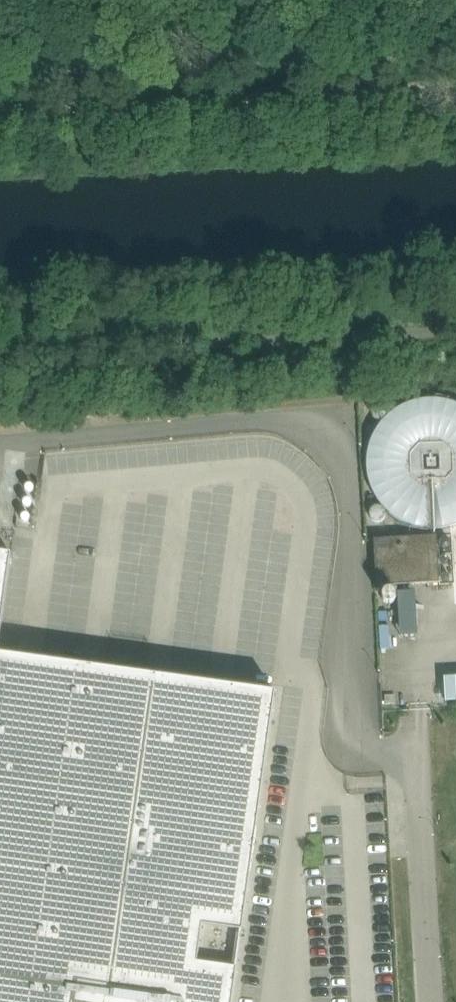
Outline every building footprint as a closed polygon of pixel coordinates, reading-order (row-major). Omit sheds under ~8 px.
[(437,535),(374,538),(377,585),(440,582),(437,535)] [(4,613),(12,554),(11,554),(0,552),(0,640),(4,613)] [(412,588),(395,588),(397,632),(414,631),(412,588)] [(275,692),(77,664),(0,654),(0,1001),(232,1001),(275,692)] [(444,676),(446,700),(455,700),(455,676),(444,676)]
